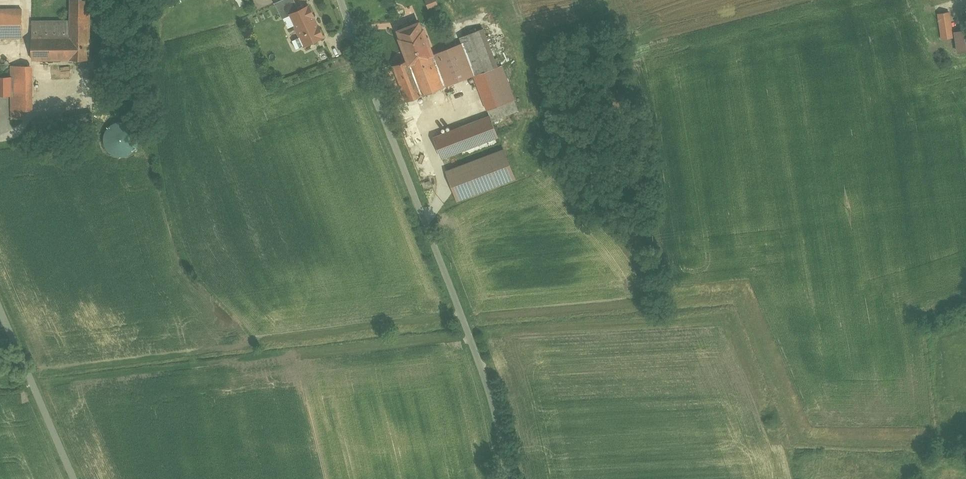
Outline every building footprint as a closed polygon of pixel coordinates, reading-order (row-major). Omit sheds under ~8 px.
[(70,21),(70,37),(90,36),(90,0),(71,0),(70,21)] [(275,3),(281,16),(289,12),(298,8),(295,0),(282,0),(275,3)] [(429,8),(439,4),(437,0),(426,0),(429,8)] [(324,37),(309,3),(298,8),(289,12),(305,46),(324,37)] [(0,9),(0,37),(23,37),(22,9),(0,9)] [(949,11),(938,13),(942,38),(953,37),(949,11)] [(70,21),(32,21),(32,37),(70,37),(70,21)] [(414,33),(411,25),(403,28),(406,36),(400,39),(408,60),(432,51),(424,29),(414,33)] [(483,28),(460,37),(475,75),(498,66),(483,28)] [(955,31),(958,51),(965,50),(965,29),(955,31)] [(70,37),(32,37),(32,59),(90,59),(90,36),(70,37)] [(408,60),(393,65),(407,101),(446,86),(434,55),(432,51),(408,60)] [(457,80),(446,51),(434,55),(445,85),(457,80)] [(27,65),(12,65),(12,77),(12,95),(12,110),(23,110),(27,110),(27,65)] [(490,115),(434,137),(442,158),(498,136),(491,119),(518,109),(501,65),(498,66),(475,75),(490,115)] [(0,77),(0,95),(12,95),(12,77),(0,77)] [(23,110),(12,110),(12,119),(22,119),(22,118),(23,117),(24,117),(23,110)] [(136,127),(114,118),(102,146),(131,159),(140,138),(133,135),(136,127)] [(447,171),(459,200),(515,178),(503,149),(447,171)]
